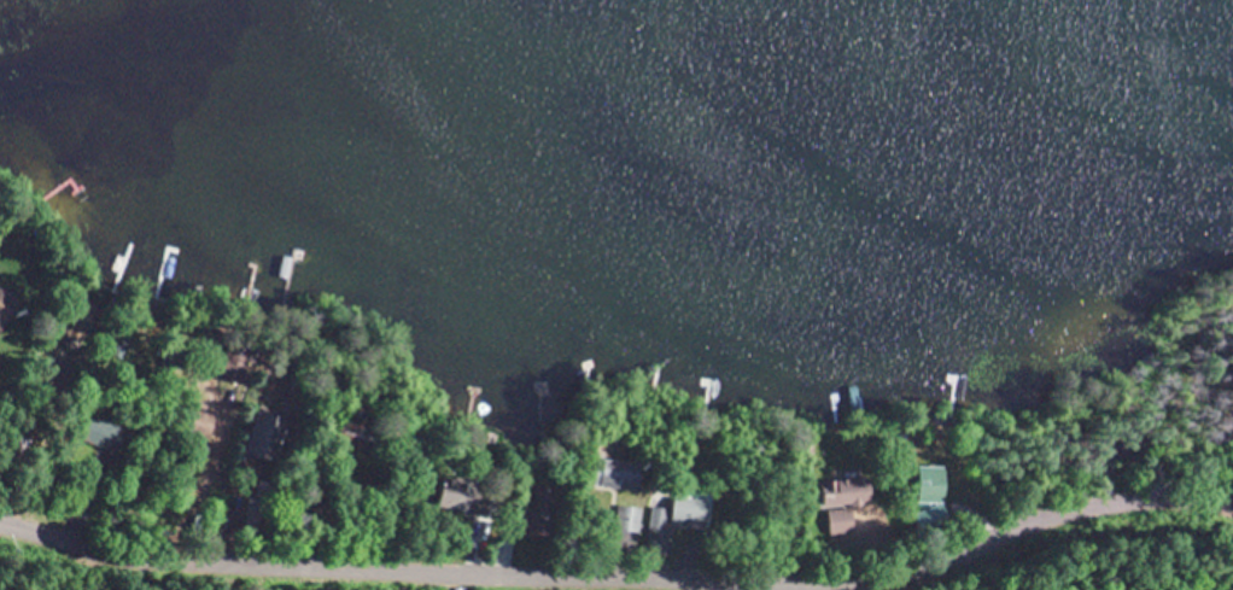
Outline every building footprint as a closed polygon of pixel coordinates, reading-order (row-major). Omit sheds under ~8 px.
[(1,337),(22,300),(0,287),(0,336),(1,337)] [(276,416),(252,415),(250,457),(275,458),(276,416)] [(128,429),(98,418),(89,443),(118,454),(128,429)] [(615,461),(600,461),(600,486),(615,486),(615,461)] [(918,500),(949,500),(949,465),(918,465),(918,500)] [(626,469),(627,485),(640,485),(639,469),(626,469)] [(835,477),(835,490),(826,490),(826,505),(873,505),(873,477),(835,477)] [(478,509),(484,488),(453,478),(446,500),(478,509)] [(648,506),(642,550),(669,554),(673,522),(710,527),(713,500),(672,495),(671,509),(648,506)] [(615,533),(639,533),(639,505),(615,505),(615,533)]
